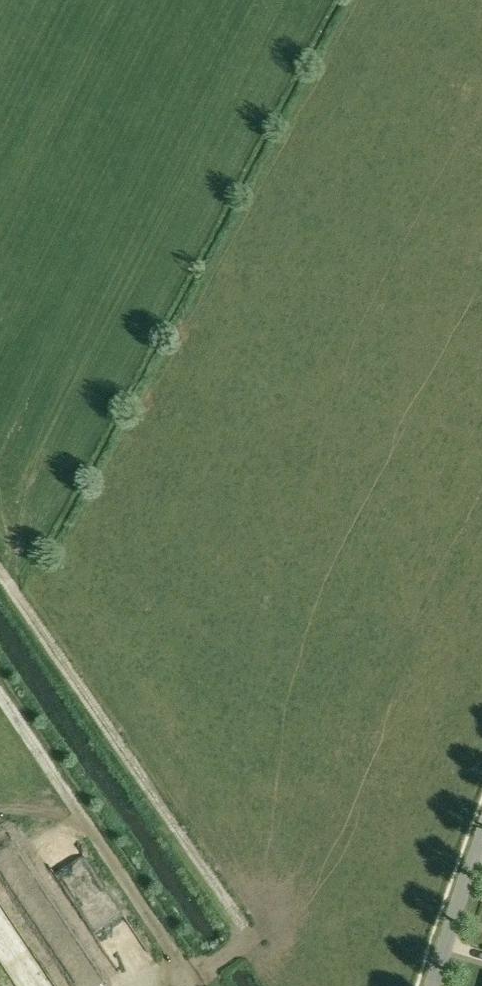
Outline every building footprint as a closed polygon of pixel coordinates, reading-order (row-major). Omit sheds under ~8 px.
[(20,929),(0,895),(0,941),(20,929)]
